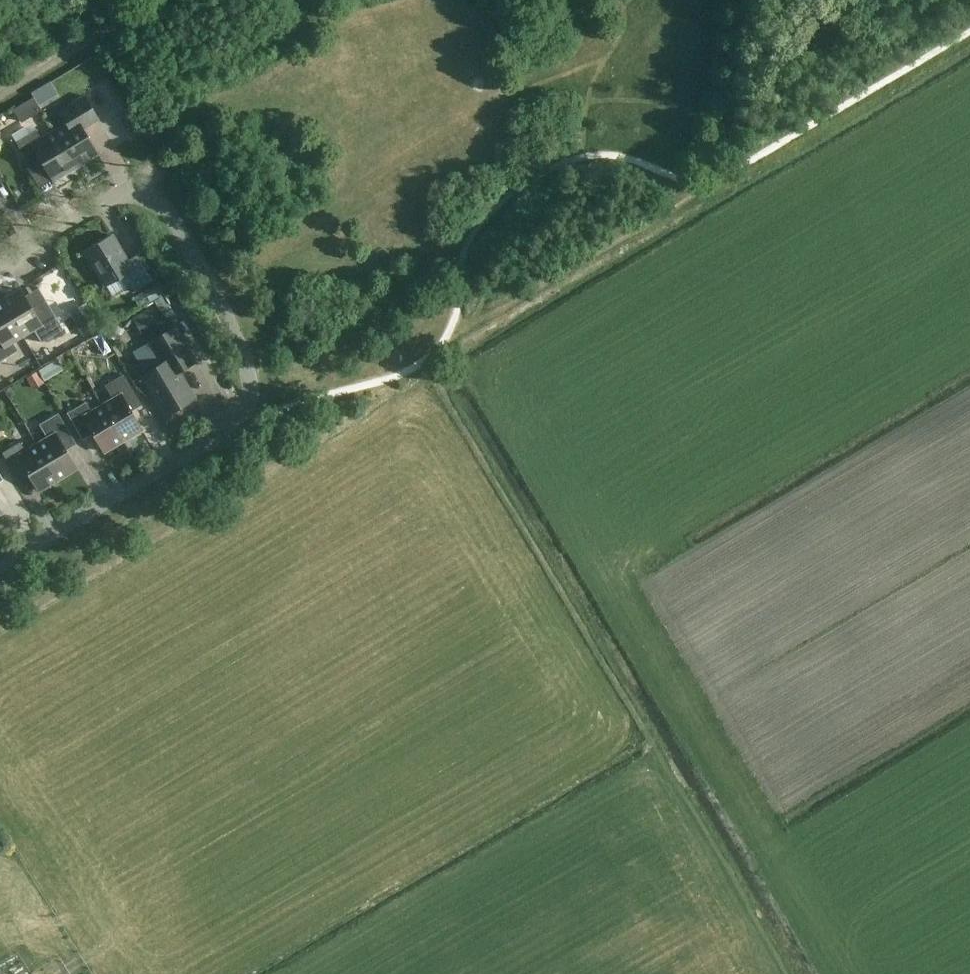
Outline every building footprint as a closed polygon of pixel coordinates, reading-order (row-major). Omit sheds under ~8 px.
[(50,81),(31,93),(33,97),(38,105),(58,94),(50,81)] [(99,108),(107,104),(100,89),(92,92),(99,108)] [(54,131),(75,166),(97,153),(83,128),(98,119),(84,96),(59,111),(67,124),(54,131)] [(33,97),(13,109),(21,123),(41,111),(38,105),(33,97)] [(75,166),(54,131),(41,139),(36,129),(16,141),(29,164),(39,157),(52,180),(75,166)] [(127,260),(111,235),(84,251),(105,286),(124,274),(134,292),(153,281),(137,254),(127,260)] [(144,291),(150,302),(166,292),(159,281),(144,291)] [(2,300),(22,335),(33,329),(41,342),(63,329),(45,299),(31,307),(21,289),(2,300)] [(2,300),(0,301),(0,361),(9,356),(3,346),(22,335),(2,300)] [(132,318),(143,337),(160,327),(148,308),(132,318)] [(94,315),(77,325),(84,337),(101,327),(94,315)] [(178,371),(195,361),(174,327),(150,341),(163,362),(141,375),(165,415),(194,398),(178,371)] [(102,331),(91,338),(102,356),(113,349),(102,331)] [(46,366),(38,370),(44,381),(53,376),(46,366)] [(37,371),(26,378),(33,389),(44,382),(37,371)] [(102,405),(123,440),(142,429),(131,411),(141,405),(123,374),(105,385),(113,399),(102,405)] [(123,440),(102,405),(91,412),(85,402),(67,413),(82,440),(93,433),(103,452),(123,440)] [(47,438),(36,444),(57,479),(76,468),(65,450),(76,444),(57,413),(39,424),(47,438)] [(38,490),(57,479),(36,444),(26,451),(20,441),(1,452),(17,479),(27,473),(38,490)]
